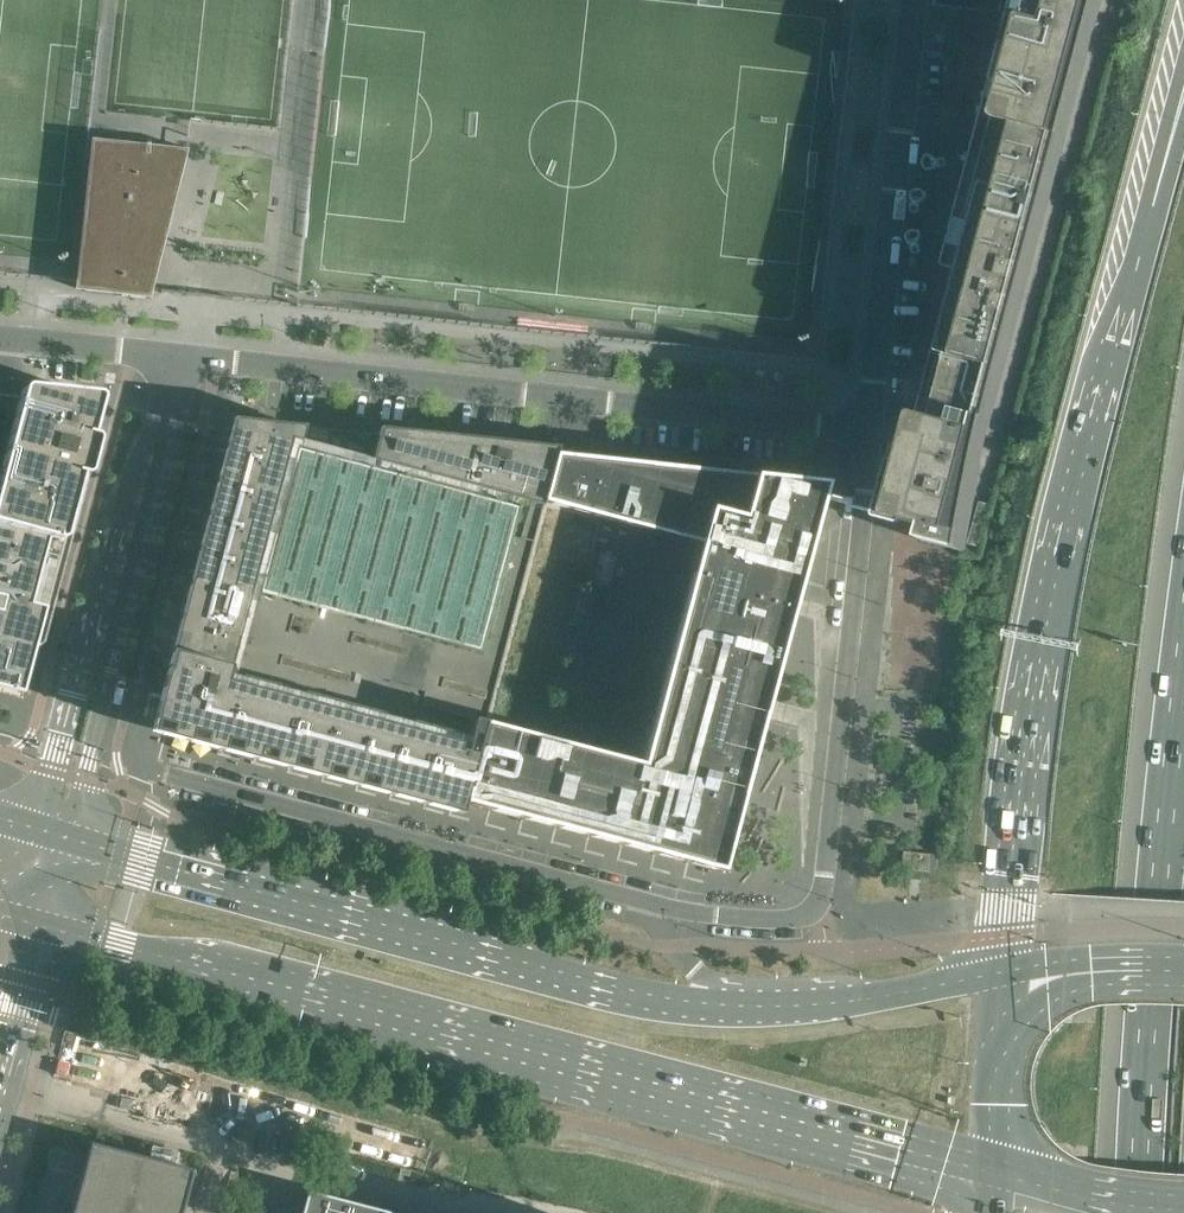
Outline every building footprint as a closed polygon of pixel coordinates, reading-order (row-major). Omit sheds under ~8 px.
[(1103,0),(1027,0),(1004,84),(992,81),(991,81),(990,81),(989,82),(988,83),(962,181),(954,213),(941,262),(941,263),(941,264),(942,265),(943,266),(957,269),(945,316),(944,316),(943,320),(926,384),(918,415),(918,416),(918,417),(919,418),(920,419),(921,419),(927,420),(921,443),(917,460),(913,473),(904,470),(902,470),(901,471),(900,472),(897,483),(895,490),(892,518),(927,527),(924,539),(961,549),(961,550),(966,551),(969,531),(972,514),(976,498),(979,481),(982,465),(990,427),(1002,381),(1103,0)] [(160,210),(171,211),(172,211),(188,148),(101,139),(86,279),(84,291),(151,298),(150,286),(148,232),(158,233),(160,210)] [(0,394),(0,679),(24,686),(98,404),(0,394)] [(464,802),(544,501),(556,454),(558,447),(546,445),(380,428),(378,435),(305,427),(305,426),(234,418),(151,730),(460,814),(464,802)] [(768,699),(792,611),(795,598),(800,579),(826,483),(816,482),(720,471),(662,465),(577,456),(556,454),(544,501),(485,722),(464,802),(489,809),(491,809),(492,810),(521,817),(522,818),(524,818),(525,818),(554,826),(555,826),(557,827),(558,827),(587,835),(588,835),(590,836),(591,836),(620,844),(621,844),(623,844),(624,845),(653,852),(654,853),(656,853),(687,861),(689,862),(723,871),(744,790),(764,717),(768,699)] [(908,856),(906,870),(930,873),(931,858),(908,856)] [(302,1159),(306,1143),(284,1137),(280,1153),(302,1159)] [(194,1170),(90,1142),(72,1212),(182,1212),(194,1170)] [(308,1192),(303,1212),(391,1212),(308,1192)]
